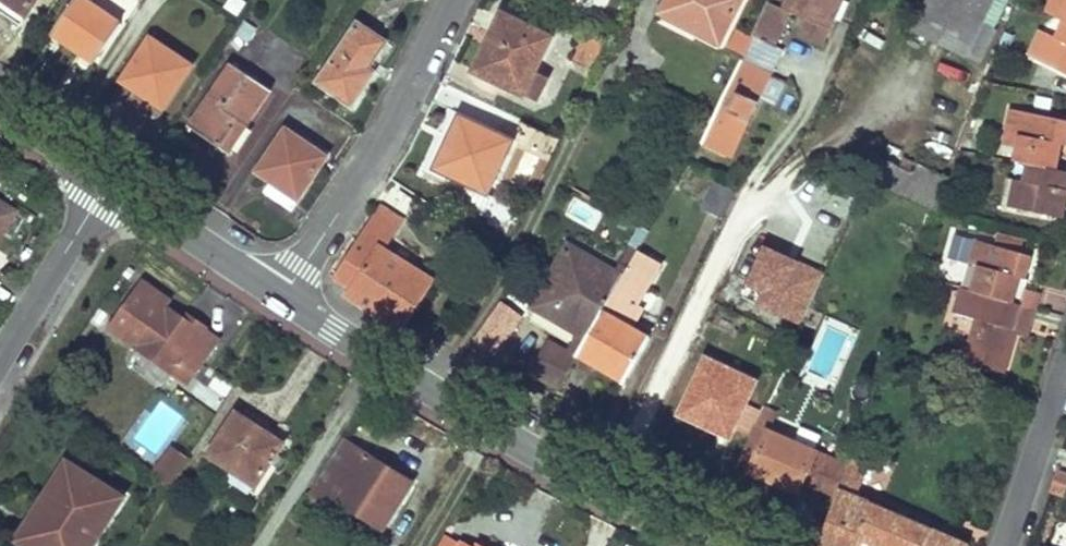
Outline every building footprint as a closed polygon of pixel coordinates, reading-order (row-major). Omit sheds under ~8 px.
[(26,14),(36,0),(5,0),(26,14)] [(53,32),(95,61),(121,23),(86,0),(74,0),(53,32)] [(659,5),(700,26),(697,30),(719,41),(739,0),(662,0),(659,5)] [(767,41),(776,45),(785,26),(777,21),(779,15),(772,12),(776,3),(769,0),(752,34),(767,41)] [(785,7),(829,27),(841,0),(788,0),(785,7)] [(1058,16),(1063,19),(1065,21),(1065,0),(1063,5),(1058,16)] [(496,37),(479,71),(523,93),(534,70),(551,36),(502,13),(491,35),(496,37)] [(1042,61),(1065,73),(1065,21),(1063,19),(1055,35),(1042,61)] [(358,23),(318,82),(353,106),(376,72),(370,68),(387,42),(358,23)] [(580,47),(574,58),(589,65),(594,55),(598,57),(607,39),(586,29),(577,46),(580,47)] [(738,30),(730,47),(743,53),(751,36),(738,30)] [(1042,61),(1055,35),(1049,32),(1036,59),(1042,61)] [(748,122),(770,72),(752,63),(758,49),(762,51),(767,41),(752,34),(751,36),(743,53),(718,107),(748,122)] [(150,37),(122,80),(144,94),(162,107),(190,64),(150,37)] [(231,64),(190,125),(220,145),(238,119),(247,125),(271,90),(231,64)] [(534,70),(523,93),(533,98),(545,77),(534,70)] [(162,107),(144,94),(138,104),(156,116),(162,107)] [(718,107),(701,141),(731,157),(748,122),(718,107)] [(1003,144),(1016,147),(1019,134),(1011,132),(1016,110),(1010,108),(1003,144)] [(1013,160),(1027,163),(1056,169),(1061,144),(1065,144),(1065,120),(1016,110),(1011,132),(1019,134),(1016,147),(1013,160)] [(459,114),(436,162),(470,179),(463,194),(489,207),(497,191),(490,188),(509,149),(490,140),(494,131),(459,114)] [(521,119),(512,139),(514,140),(550,157),(559,138),(521,119)] [(286,129),(259,170),(281,186),(299,198),(327,156),(286,129)] [(509,149),(514,140),(512,139),(494,131),(490,140),(509,149)] [(1004,204),(1063,217),(1065,203),(1065,171),(1056,169),(1027,163),(1024,179),(1010,178),(1004,204)] [(847,189),(859,195),(866,178),(855,173),(847,189)] [(715,180),(701,206),(722,217),(736,191),(715,180)] [(292,207),(299,198),(281,186),(274,195),(292,207)] [(593,230),(603,212),(573,197),(564,215),(593,230)] [(11,211),(0,205),(0,229),(11,211)] [(379,207),(367,224),(384,235),(378,245),(383,248),(400,221),(379,207)] [(367,224),(333,277),(350,288),(345,295),(402,331),(434,280),(383,248),(378,245),(384,235),(367,224)] [(997,233),(996,239),(1021,246),(1022,239),(997,233)] [(944,269),(974,278),(977,267),(970,262),(976,240),(955,234),(944,269)] [(974,278),(971,290),(1013,303),(1019,279),(1025,279),(1032,256),(976,240),(970,262),(977,266),(977,267),(974,278)] [(567,245),(533,306),(536,308),(576,332),(571,342),(565,350),(547,339),(528,372),(557,390),(576,358),(629,265),(637,252),(629,247),(614,271),(567,245)] [(770,247),(750,292),(804,316),(825,272),(770,247)] [(629,265),(576,358),(589,366),(592,362),(624,380),(650,338),(632,327),(643,308),(637,305),(661,264),(638,250),(637,252),(629,265)] [(218,337),(187,316),(184,321),(164,307),(167,302),(140,283),(109,329),(136,347),(173,373),(187,382),(218,337)] [(1004,372),(1014,334),(1017,323),(1030,326),(1035,309),(1013,303),(971,290),(960,287),(953,311),(975,317),(963,361),(1004,372)] [(531,317),(571,342),(576,332),(536,308),(531,317)] [(1017,323),(1014,334),(1028,337),(1030,326),(1017,323)] [(705,359),(680,413),(729,436),(735,424),(751,431),(760,412),(744,404),(755,381),(705,359)] [(193,392),(217,408),(233,383),(209,367),(193,392)] [(972,383),(978,385),(982,375),(976,373),(972,383)] [(982,375),(978,385),(994,391),(998,380),(982,375)] [(763,404),(760,412),(774,418),(767,432),(787,442),(797,419),(763,404)] [(751,431),(735,466),(796,492),(813,453),(787,442),(767,432),(774,418),(760,412),(751,431)] [(281,445),(235,414),(209,455),(254,485),(281,445)] [(411,481),(343,439),(310,492),(348,515),(352,509),(382,528),(411,481)] [(150,470),(170,485),(191,457),(171,442),(150,470)] [(818,545),(855,545),(858,538),(878,545),(963,545),(854,500),(866,467),(849,459),(818,545)] [(64,494),(32,545),(91,545),(122,497),(66,462),(50,485),(64,494)] [(1055,470),(1048,490),(1059,493),(1065,473),(1055,470)] [(50,485),(15,540),(24,545),(32,545),(64,494),(50,485)] [(443,538),(438,545),(468,545),(460,541),(458,545),(443,538)]
